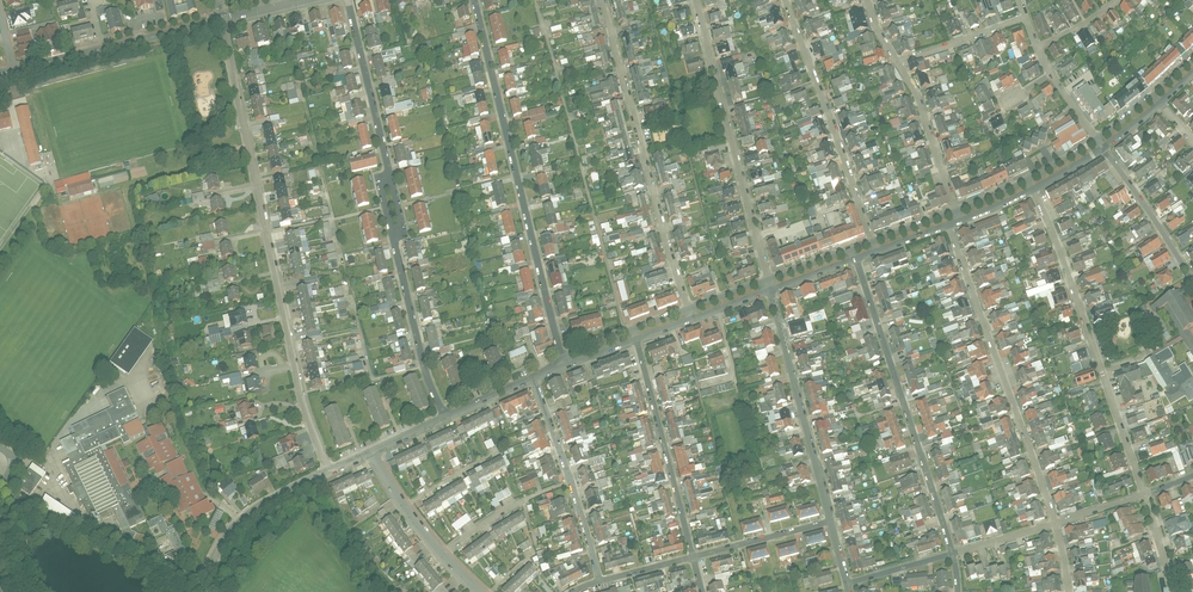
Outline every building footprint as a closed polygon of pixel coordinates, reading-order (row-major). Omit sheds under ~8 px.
[(139,11),(155,7),(156,13),(165,10),(163,0),(162,0),(154,2),(153,0),(136,0),(139,11)] [(171,19),(178,17),(178,15),(188,13),(188,15),(198,13),(195,0),(186,0),(187,4),(175,7),(174,0),(167,0),(171,19)] [(379,3),(383,14),(392,11),(388,0),(386,0),(379,3)] [(487,11),(498,8),(496,0),(484,0),(487,11)] [(542,3),(544,8),(555,5),(553,0),(552,0),(542,3)] [(601,26),(595,0),(591,0),(579,3),(581,10),(588,8),(593,28),(601,26)] [(617,22),(627,20),(625,12),(628,11),(627,4),(622,5),(620,0),(611,0),(617,22)] [(795,3),(800,17),(810,14),(809,11),(815,10),(812,1),(806,3),(805,0),(803,0),(795,3)] [(991,0),(979,0),(976,1),(981,15),(984,14),(985,18),(996,14),(991,0)] [(1010,0),(1003,0),(999,1),(1003,12),(1013,8),(1010,0)] [(1071,0),(1061,0),(1066,10),(1074,6),(1071,0)] [(1096,8),(1091,0),(1090,0),(1081,5),(1086,14),(1096,8)] [(1188,0),(1183,5),(1187,10),(1192,5),(1188,0)] [(67,4),(70,17),(78,15),(75,2),(67,4)] [(371,2),(360,5),(363,16),(374,13),(371,2)] [(1128,2),(1120,7),(1126,16),(1135,10),(1128,2)] [(878,6),(882,22),(892,20),(890,15),(898,13),(896,6),(889,8),(888,3),(878,6)] [(58,6),(61,19),(70,17),(67,4),(58,6)] [(1080,17),(1074,6),(1066,10),(1072,21),(1080,17)] [(469,17),(466,8),(458,11),(460,20),(469,17)] [(661,11),(662,17),(668,17),(667,8),(655,9),(655,12),(661,11)] [(689,18),(687,8),(675,11),(678,21),(689,18)] [(784,23),(779,8),(769,12),(770,16),(765,17),(768,24),(775,22),(776,25),(784,23)] [(29,9),(10,13),(13,26),(27,24),(26,19),(31,18),(29,9)] [(866,18),(863,9),(849,13),(852,22),(866,18)] [(341,10),(330,13),(333,28),(335,27),(344,25),(345,25),(341,10)] [(979,25),(975,13),(970,15),(968,10),(963,11),(966,20),(968,20),(970,28),(979,25)] [(719,11),(708,14),(711,22),(721,20),(719,11)] [(106,15),(109,24),(121,21),(119,12),(106,15)] [(318,12),(310,15),(313,25),(321,22),(318,12)] [(1115,12),(1107,17),(1112,26),(1121,20),(1115,12)] [(1067,25),(1062,13),(1052,18),(1057,29),(1067,25)] [(1044,14),(1034,17),(1041,37),(1051,33),(1044,14)] [(893,24),(909,20),(907,15),(892,19),(893,24)] [(302,16),(294,19),(297,30),(305,27),(302,16)] [(868,28),(866,18),(852,22),(855,32),(868,28)] [(285,20),(275,23),(278,33),(287,31),(285,20)] [(813,20),(803,23),(808,38),(818,34),(817,32),(822,30),(820,22),(814,24),(813,20)] [(109,24),(111,32),(123,29),(121,21),(109,24)] [(961,32),(958,21),(948,24),(952,35),(961,32)] [(1101,22),(1093,27),(1098,35),(1106,31),(1101,22)] [(495,45),(507,42),(502,23),(491,25),(495,45)] [(265,25),(253,28),(256,44),(268,42),(265,25)] [(344,25),(335,27),(338,40),(347,38),(344,25)] [(694,35),(691,25),(680,28),(683,38),(694,35)] [(729,25),(712,29),(714,38),(731,34),(729,25)] [(903,25),(889,29),(891,38),(900,36),(899,31),(905,30),(903,25)] [(46,29),(37,35),(45,47),(54,42),(55,42),(61,39),(53,27),(46,31),(46,29)] [(89,28),(73,32),(76,44),(92,39),(89,28)] [(538,28),(528,30),(529,38),(539,36),(538,28)] [(18,36),(17,37),(20,45),(17,46),(20,55),(36,50),(29,29),(17,33),(18,36)] [(1026,44),(1021,29),(1011,33),(1016,47),(1026,44)] [(374,30),(365,32),(367,40),(376,38),(374,30)] [(793,44),(787,30),(767,38),(771,47),(781,43),(783,48),(793,44)] [(1192,46),(1192,30),(1185,38),(1192,46)] [(925,39),(932,37),(930,31),(923,32),(925,39)] [(1088,31),(1078,37),(1086,50),(1096,44),(1088,31)] [(576,36),(577,40),(584,38),(585,43),(592,41),(589,32),(576,36)] [(878,52),(872,34),(863,36),(866,48),(861,49),(863,58),(862,58),(864,66),(885,60),(883,50),(878,52)] [(1006,45),(1002,34),(992,38),(996,48),(1006,45)] [(477,45),(475,35),(467,36),(469,46),(477,45)] [(630,35),(621,37),(627,64),(642,61),(641,54),(636,56),(634,50),(638,49),(636,42),(632,43),(630,35)] [(246,37),(235,39),(237,51),(249,48),(246,37)] [(376,38),(367,40),(370,52),(381,49),(378,38),(376,38)] [(612,63),(605,38),(595,40),(599,52),(594,53),(596,60),(601,59),(603,66),(612,63)] [(1173,49),(1181,58),(1192,46),(1185,38),(1173,49)] [(901,54),(911,51),(907,40),(898,43),(901,54)] [(992,56),(987,41),(975,45),(981,60),(992,56)] [(697,51),(695,42),(684,45),(687,54),(697,51)] [(728,43),(716,46),(719,55),(730,52),(728,43)] [(820,43),(812,46),(814,53),(819,52),(826,71),(842,66),(841,61),(834,64),(832,58),(826,60),(820,43)] [(479,55),(477,45),(469,46),(470,56),(479,55)] [(1059,45),(1050,49),(1054,60),(1064,56),(1059,45)] [(971,55),(969,46),(958,50),(961,59),(971,55)] [(1156,64),(1164,73),(1181,58),(1173,49),(1156,64)] [(793,72),(782,76),(786,87),(801,81),(794,62),(799,60),(796,51),(787,55),(793,72)] [(935,60),(949,56),(947,51),(933,55),(935,60)] [(498,61),(507,59),(505,52),(496,54),(498,61)] [(341,56),(343,64),(353,61),(351,54),(341,56)] [(372,60),(375,70),(385,68),(382,58),(372,60)] [(703,70),(700,58),(686,62),(689,73),(703,70)] [(923,58),(908,62),(911,72),(919,70),(917,65),(924,63),(923,58)] [(500,68),(509,66),(507,59),(498,61),(500,68)] [(559,60),(560,69),(568,68),(566,59),(559,60)] [(733,59),(720,62),(723,75),(726,74),(733,103),(743,101),(733,59)] [(1073,59),(1057,68),(1062,77),(1078,67),(1073,59)] [(343,64),(345,71),(355,69),(353,61),(343,64)] [(1029,79),(1040,73),(1035,63),(1033,64),(1032,62),(1022,68),(1029,79)] [(1140,79),(1147,88),(1164,73),(1156,64),(1140,79)] [(482,75),(480,65),(472,67),(474,77),(482,75)] [(517,65),(508,68),(510,75),(529,70),(528,66),(518,69),(517,65)] [(665,67),(659,68),(662,83),(667,82),(665,67)] [(375,70),(378,80),(387,78),(385,68),(375,70)] [(639,69),(630,71),(638,104),(650,101),(648,93),(646,94),(644,87),(648,86),(646,79),(642,80),(639,69)] [(896,86),(891,69),(887,70),(892,86),(883,89),(886,98),(905,92),(902,84),(896,86)] [(1014,82),(1009,73),(1003,77),(1002,75),(998,77),(1004,88),(1014,82)] [(593,77),(596,85),(605,82),(603,74),(593,77)] [(836,98),(832,99),(835,109),(845,106),(838,87),(843,86),(842,83),(846,81),(844,74),(829,80),(836,98)] [(246,77),(248,88),(257,86),(255,75),(246,77)] [(484,85),(482,75),(474,77),(475,86),(484,85)] [(945,75),(938,77),(941,92),(947,91),(946,84),(947,84),(945,75)] [(918,78),(921,87),(931,84),(928,76),(918,78)] [(503,86),(512,84),(511,77),(501,79),(503,86)] [(346,80),(348,87),(357,85),(356,78),(346,80)] [(618,86),(616,78),(606,80),(608,88),(618,86)] [(1124,91),(1132,100),(1147,88),(1140,79),(1124,91)] [(1054,94),(1047,83),(1040,88),(1047,99),(1054,94)] [(1084,83),(1073,92),(1098,125),(1106,119),(1107,120),(1117,113),(1109,104),(1103,108),(1084,83)] [(505,93),(514,91),(512,84),(503,86),(505,93)] [(1090,87),(1096,95),(1100,91),(1094,84),(1090,87)] [(348,87),(350,95),(359,93),(357,85),(348,87)] [(248,88),(250,98),(259,96),(257,86),(248,88)] [(429,99),(429,94),(433,93),(432,86),(427,87),(427,89),(423,90),(423,99),(429,99)] [(620,94),(618,86),(608,88),(610,96),(620,94)] [(985,87),(975,92),(985,114),(996,109),(985,87)] [(379,90),(382,101),(391,98),(389,88),(379,90)] [(820,114),(817,105),(812,107),(806,89),(792,94),(795,104),(806,100),(812,117),(820,114)] [(936,90),(926,93),(932,111),(941,108),(940,103),(947,101),(945,94),(938,96),(936,90)] [(1109,104),(1117,113),(1132,100),(1124,91),(1109,104)] [(486,104),(484,94),(476,96),(478,106),(486,104)] [(1033,119),(1037,126),(1051,120),(1052,123),(1064,117),(1061,112),(1053,116),(1051,112),(1043,115),(1037,104),(1042,101),(1039,95),(1029,100),(1034,109),(1031,110),(1035,118),(1033,119)] [(1173,105),(1185,120),(1192,114),(1192,112),(1185,103),(1189,100),(1185,95),(1173,105)] [(250,98),(252,109),(262,107),(259,96),(250,98)] [(917,116),(912,97),(901,100),(903,107),(896,108),(898,115),(905,114),(907,119),(917,116)] [(382,101),(385,111),(394,109),(391,98),(382,101)] [(509,110),(518,108),(517,101),(508,103),(509,110)] [(620,107),(618,101),(609,104),(610,110),(620,107)] [(352,104),(354,112),(363,110),(361,102),(352,104)] [(488,114),(486,104),(478,106),(479,116),(488,114)] [(1027,104),(1018,109),(1024,119),(1032,115),(1027,104)] [(664,117),(661,105),(643,109),(646,121),(664,117)] [(745,105),(735,108),(742,138),(740,138),(742,147),(754,145),(745,105)] [(252,109),(254,120),(264,118),(262,107),(252,109)] [(581,119),(580,107),(572,108),(573,120),(581,119)] [(622,113),(620,107),(610,110),(612,116),(622,113)] [(17,111),(31,166),(42,163),(28,108),(17,111)] [(511,117),(520,115),(518,108),(509,110),(511,117)] [(354,112),(356,119),(365,117),(363,110),(354,112)] [(623,119),(622,113),(612,116),(613,122),(623,119)] [(849,113),(839,116),(844,130),(853,127),(852,124),(859,122),(856,115),(851,117),(849,113)] [(13,128),(9,114),(0,116),(0,131),(13,128)] [(943,117),(935,119),(940,136),(950,133),(948,128),(960,125),(957,114),(949,116),(951,121),(945,122),(943,117)] [(1005,125),(1000,115),(989,121),(994,131),(1005,125)] [(1173,128),(1161,115),(1148,126),(1153,132),(1158,127),(1165,135),(1173,128)] [(1070,116),(1051,127),(1059,140),(1052,144),(1057,151),(1071,143),(1073,146),(1087,138),(1079,124),(1075,126),(1070,116)] [(386,120),(389,130),(398,128),(396,117),(386,120)] [(898,118),(888,120),(890,129),(895,127),(896,130),(906,128),(905,124),(899,125),(898,118)] [(625,125),(623,119),(613,122),(615,128),(625,125)] [(825,128),(822,121),(812,124),(815,132),(825,128)] [(492,133),(490,123),(482,125),(484,135),(492,133)] [(923,142),(918,123),(908,126),(909,132),(903,134),(905,141),(912,139),(913,145),(923,142)] [(525,133),(534,131),(532,124),(523,126),(525,133)] [(626,131),(625,125),(615,128),(616,133),(626,131)] [(355,128),(357,138),(367,136),(364,126),(355,128)] [(263,129),(265,140),(277,138),(275,127),(263,129)] [(760,137),(766,136),(764,127),(758,128),(760,137)] [(389,130),(392,140),(401,138),(398,128),(389,130)] [(828,136),(825,128),(815,132),(817,139),(828,136)] [(1026,139),(1023,150),(1030,152),(1032,146),(1037,148),(1039,142),(1046,143),(1049,132),(1041,130),(1039,136),(1034,134),(1032,140),(1026,139)] [(527,140),(536,138),(534,131),(525,133),(527,140)] [(628,137),(626,131),(616,133),(618,139),(628,137)] [(1141,132),(1133,138),(1140,147),(1147,141),(1141,132)] [(494,143),(492,133),(484,135),(485,145),(494,143)] [(856,134),(846,137),(851,151),(860,148),(859,145),(866,143),(864,136),(858,138),(856,134)] [(357,138),(360,148),(369,147),(367,136),(357,138)] [(534,139),(536,145),(546,142),(544,136),(534,139)] [(629,143),(628,137),(618,139),(620,145),(629,143)] [(1185,145),(1178,137),(1169,144),(1176,153),(1185,145)] [(265,140),(267,150),(279,148),(277,138),(265,140)] [(1163,138),(1156,144),(1161,149),(1168,143),(1163,138)] [(765,141),(756,143),(759,153),(768,151),(765,141)] [(949,163),(972,155),(969,145),(954,150),(951,141),(943,144),(949,163)] [(1129,141),(1115,151),(1126,168),(1141,159),(1136,152),(1133,155),(1129,149),(1132,146),(1129,141)] [(833,150),(831,142),(820,146),(823,153),(833,150)] [(631,149),(629,143),(620,145),(621,151),(631,149)] [(584,145),(585,152),(590,151),(591,154),(597,152),(595,146),(589,147),(588,144),(584,145)] [(393,148),(395,156),(404,153),(403,146),(393,148)] [(539,157),(536,146),(528,148),(531,159),(539,157)] [(267,150),(269,161),(281,159),(279,148),(267,150)] [(632,155),(631,149),(621,151),(623,157),(632,155)] [(932,168),(926,149),(916,152),(917,158),(911,160),(913,167),(920,165),(921,170),(932,168)] [(719,150),(704,154),(707,165),(710,164),(711,168),(723,165),(719,150)] [(836,157),(833,150),(823,153),(826,161),(836,157)] [(1189,150),(1174,163),(1183,173),(1190,167),(1188,164),(1192,160),(1192,154),(1189,150)] [(1004,168),(1009,181),(1030,172),(1020,151),(1014,154),(1016,160),(1003,166),(1004,168)] [(757,152),(744,156),(747,166),(759,162),(757,152)] [(395,156),(397,163),(406,161),(404,153),(395,156)] [(496,163),(494,153),(485,155),(487,165),(496,163)] [(373,154),(348,161),(351,172),(365,169),(376,166),(373,154)] [(663,161),(661,154),(652,156),(654,164),(663,161)] [(634,160),(632,155),(623,157),(624,163),(634,160)] [(863,156),(853,159),(858,173),(867,170),(866,167),(873,165),(870,158),(865,160),(863,156)] [(542,167),(539,157),(531,159),(533,170),(542,167)] [(269,161),(272,172),(283,170),(281,159),(269,161)] [(1109,171),(1102,159),(1075,177),(1081,188),(1109,171)] [(1150,159),(1132,171),(1139,180),(1156,168),(1150,159)] [(665,168),(663,161),(654,164),(656,171),(665,168)] [(498,173),(496,163),(487,165),(489,175),(498,173)] [(842,179),(837,165),(828,168),(830,173),(824,175),(826,181),(832,178),(833,182),(842,179)] [(878,170),(879,175),(894,172),(893,166),(878,170)] [(979,181),(983,192),(1009,181),(1004,168),(994,172),(992,167),(986,170),(989,177),(979,181)] [(416,168),(404,171),(408,185),(411,197),(422,194),(416,168)] [(667,176),(665,168),(656,171),(658,179),(667,176)] [(761,168),(749,171),(751,181),(763,178),(761,168)] [(731,179),(729,170),(717,173),(720,182),(731,179)] [(644,187),(640,171),(629,174),(630,178),(625,179),(627,187),(632,185),(634,190),(644,187)] [(71,197),(94,191),(89,173),(63,180),(65,187),(68,186),(71,197)] [(589,175),(591,182),(598,180),(596,173),(589,175)] [(1109,182),(1110,186),(1115,185),(1112,173),(1105,175),(1107,183),(1109,182)] [(547,185),(544,174),(536,176),(539,187),(547,185)] [(881,175),(860,182),(865,196),(886,189),(881,175)] [(222,189),(220,176),(207,179),(210,191),(222,189)] [(670,183),(667,176),(658,179),(660,186),(670,183)] [(951,181),(958,201),(983,192),(979,181),(969,183),(967,176),(951,181)] [(1075,177),(1046,192),(1052,203),(1066,196),(1072,192),(1081,188),(1075,177)] [(274,181),(276,191),(288,189),(286,178),(274,181)] [(362,179),(351,182),(357,208),(369,205),(365,192),(362,179)] [(65,187),(63,180),(55,183),(58,194),(66,192),(65,187)] [(1156,180),(1144,188),(1150,196),(1162,188),(1156,180)] [(773,183),(753,188),(756,197),(776,192),(773,183)] [(503,194),(500,184),(491,186),(494,197),(503,194)] [(550,196),(547,185),(539,187),(541,198),(550,196)] [(735,195),(733,186),(722,189),(724,199),(735,195)] [(847,193),(845,186),(835,189),(837,196),(847,193)] [(914,192),(912,193),(914,201),(921,200),(918,186),(913,187),(914,192)] [(1132,200),(1122,187),(1109,196),(1115,204),(1121,200),(1125,205),(1132,200)] [(925,207),(927,212),(950,204),(944,188),(934,191),(936,197),(929,199),(931,205),(925,207)] [(276,191),(278,202),(290,200),(288,189),(276,191)] [(582,196),(579,189),(572,191),(575,198),(582,196)] [(185,194),(186,200),(194,198),(194,203),(206,201),(204,190),(185,194)] [(869,202),(864,204),(873,231),(899,223),(894,211),(884,214),(881,206),(892,202),(888,190),(868,197),(869,202)] [(1069,201),(1055,208),(1059,215),(1076,206),(1073,201),(1076,199),(1072,192),(1066,196),(1069,201)] [(849,200),(847,193),(837,196),(839,203),(849,200)] [(149,205),(159,200),(157,194),(146,198),(149,205)] [(506,204),(503,194),(494,197),(497,207),(506,204)] [(672,194),(663,197),(664,202),(673,200),(672,194)] [(1101,206),(1110,201),(1106,194),(1097,198),(1101,206)] [(1170,195),(1155,204),(1160,212),(1175,203),(1170,195)] [(653,227),(645,196),(637,198),(640,211),(636,212),(638,219),(642,218),(645,229),(653,227)] [(226,210),(223,198),(211,200),(214,212),(226,210)] [(278,202),(280,213),(292,210),(290,200),(278,202)] [(673,200),(664,202),(666,208),(675,206),(673,200)] [(894,211),(899,223),(921,215),(917,203),(911,205),(909,200),(900,203),(902,208),(894,211)] [(1180,205),(1182,204),(1180,200),(1169,207),(1174,214),(1182,209),(1180,205)] [(769,201),(758,205),(760,214),(772,211),(769,201)] [(1037,217),(1030,202),(1020,206),(1021,208),(1015,211),(1017,216),(1023,213),(1027,222),(1037,217)] [(740,212),(737,203),(726,206),(729,215),(740,212)] [(553,215),(551,204),(542,206),(545,217),(553,215)] [(425,205),(414,208),(417,221),(420,234),(432,231),(425,205)] [(807,218),(815,215),(812,205),(803,207),(807,218)] [(675,206),(666,208),(667,214),(676,211),(675,206)] [(800,244),(804,257),(866,236),(855,206),(845,210),(846,213),(842,215),(846,227),(816,238),(814,233),(798,239),(800,244)] [(1141,215),(1136,207),(1125,213),(1130,221),(1141,215)] [(280,213),(283,223),(294,221),(292,210),(280,213)] [(676,211),(667,214),(669,220),(678,217),(676,211)] [(1114,220),(1122,215),(1120,211),(1112,216),(1114,220)] [(512,223),(509,212),(500,215),(503,225),(512,223)] [(372,214),(360,216),(366,242),(378,240),(375,227),(372,214)] [(723,214),(715,216),(718,230),(722,229),(721,227),(723,227),(722,224),(723,224),(722,219),(724,219),(723,214)] [(1169,221),(1167,223),(1171,231),(1180,225),(1180,224),(1185,221),(1182,216),(1178,218),(1175,214),(1168,219),(1169,221)] [(556,226),(553,215),(545,217),(547,228),(556,226)] [(1002,226),(998,217),(975,226),(976,229),(978,234),(1002,226)] [(776,227),(773,218),(762,221),(765,230),(776,227)] [(1068,218),(1058,222),(1062,233),(1073,228),(1068,218)] [(744,229),(741,219),(730,222),(733,232),(744,229)] [(231,234),(228,221),(216,224),(219,237),(231,234)] [(778,229),(788,225),(787,221),(776,225),(778,229)] [(1025,222),(1012,229),(1016,236),(1028,230),(1025,222)] [(1153,234),(1145,222),(1138,226),(1137,224),(1130,229),(1138,241),(1147,235),(1148,237),(1153,234)] [(329,223),(321,224),(325,238),(321,239),(322,245),(325,244),(326,249),(327,249),(328,255),(326,255),(329,265),(331,265),(332,269),(339,268),(329,223)] [(515,233),(512,223),(503,225),(506,235),(515,233)] [(599,224),(600,230),(603,229),(604,233),(610,232),(608,223),(599,224)] [(1175,236),(1181,247),(1191,240),(1189,237),(1192,234),(1192,230),(1191,227),(1175,236)] [(970,228),(958,232),(964,248),(975,244),(974,240),(979,239),(978,234),(976,229),(971,231),(970,228)] [(682,230),(672,233),(674,239),(684,236),(682,230)] [(287,234),(289,240),(301,237),(300,231),(287,234)] [(1047,242),(1043,233),(1041,234),(1039,231),(1031,234),(1037,246),(1047,242)] [(204,251),(217,249),(214,233),(202,235),(204,251)] [(702,240),(701,236),(699,237),(698,233),(687,237),(690,244),(702,240)] [(551,245),(548,234),(539,236),(542,247),(551,245)] [(649,244),(658,241),(656,234),(647,236),(649,244)] [(590,236),(592,246),(599,244),(596,235),(590,236)] [(749,245),(746,235),(734,239),(736,248),(749,245)] [(684,236),(674,239),(676,245),(685,242),(684,236)] [(289,240),(290,245),(302,243),(301,237),(289,240)] [(950,253),(944,237),(934,241),(936,246),(929,248),(932,255),(938,253),(939,257),(950,253)] [(1160,245),(1155,237),(1138,247),(1143,256),(1160,245)] [(522,251),(519,241),(510,244),(513,254),(522,251)] [(651,252),(660,249),(658,241),(649,244),(651,252)] [(777,241),(767,244),(775,267),(804,257),(800,244),(780,251),(777,241)] [(1079,241),(1067,245),(1071,256),(1083,251),(1079,241)] [(235,255),(232,242),(220,245),(223,258),(235,255)] [(685,242),(676,245),(677,251),(687,248),(685,242)] [(290,245),(291,251),(304,248),(302,243),(290,245)] [(403,246),(405,253),(414,251),(412,244),(403,246)] [(554,256),(551,245),(542,247),(545,258),(554,256)] [(1008,247),(1002,249),(1007,261),(1013,259),(1008,247)] [(291,251),(292,256),(305,254),(304,248),(291,251)] [(687,248),(677,251),(679,256),(689,254),(687,248)] [(653,259),(662,257),(660,249),(651,252),(653,259)] [(373,253),(375,263),(385,261),(382,250),(373,253)] [(1171,260),(1165,250),(1150,259),(1155,269),(1171,260)] [(405,253),(406,261),(416,259),(414,251),(405,253)] [(525,262),(522,251),(513,254),(516,264),(525,262)] [(977,251),(966,254),(972,270),(982,266),(981,262),(987,260),(985,252),(978,255),(977,251)] [(1084,257),(1072,261),(1076,273),(1087,269),(1085,264),(1096,260),(1093,251),(1083,255),(1084,257)] [(908,264),(904,252),(872,263),(878,279),(892,274),(891,271),(908,264)] [(1054,262),(1051,253),(1047,254),(1047,253),(1036,257),(1040,267),(1054,262)] [(292,256),(293,262),(306,259),(305,254),(292,256)] [(656,267),(664,264),(662,257),(653,259),(656,267)] [(740,280),(756,275),(751,258),(747,259),(748,265),(736,269),(740,280)] [(957,273),(952,258),(942,261),(943,266),(937,268),(939,275),(947,272),(948,276),(957,273)] [(293,262),(295,268),(307,265),(306,259),(293,262)] [(375,263),(378,273),(387,271),(385,261),(375,263)] [(558,274),(555,263),(546,265),(549,276),(558,274)] [(295,268),(296,273),(308,271),(307,265),(295,268)] [(238,279),(235,267),(223,270),(226,282),(238,279)] [(1103,281),(1099,267),(1090,270),(1092,275),(1079,280),(1082,288),(1103,281)] [(409,271),(412,281),(421,279),(419,269),(409,271)] [(531,279),(528,269),(520,271),(523,281),(531,279)] [(1061,280),(1057,270),(1046,274),(1050,285),(1061,280)] [(296,273),(297,279),(310,276),(308,271),(296,273)] [(668,284),(664,271),(644,277),(648,290),(668,284)] [(984,271),(974,274),(979,290),(990,286),(989,282),(995,280),(992,273),(986,275),(984,271)] [(1174,281),(1168,271),(1157,277),(1163,287),(1174,281)] [(857,286),(852,272),(819,283),(822,291),(831,288),(833,294),(857,286)] [(561,285),(558,274),(549,276),(552,287),(561,285)] [(378,275),(366,277),(367,284),(379,282),(378,275)] [(686,278),(693,297),(716,289),(712,278),(694,284),(691,276),(686,278)] [(412,281),(414,291),(424,289),(421,279),(412,281)] [(534,290),(531,279),(523,281),(526,292),(534,290)] [(196,292),(197,297),(222,293),(220,280),(201,283),(202,291),(196,292)] [(381,282),(383,292),(393,290),(390,280),(381,282)] [(620,302),(627,300),(622,280),(616,282),(620,302)] [(964,295),(959,280),(949,283),(950,287),(944,289),(946,296),(954,294),(955,298),(964,295)] [(817,295),(813,285),(800,290),(803,298),(803,300),(817,295)] [(886,285),(875,288),(883,314),(893,311),(891,304),(904,300),(902,294),(890,298),(886,285)] [(241,286),(227,289),(230,303),(243,301),(241,286)] [(342,286),(334,288),(335,297),(344,295),(342,286)] [(329,289),(330,294),(327,294),(328,298),(335,297),(334,288),(329,289)] [(1068,300),(1063,289),(1051,294),(1055,305),(1068,300)] [(383,292),(386,302),(395,300),(393,290),(383,292)] [(795,300),(803,298),(800,290),(779,296),(787,319),(800,314),(795,300)] [(991,290),(981,294),(986,309),(997,306),(996,302),(1002,300),(999,292),(993,294),(991,290)] [(1100,290),(1085,296),(1089,306),(1097,303),(1096,300),(1103,297),(1100,290)] [(1151,307),(1156,315),(1164,310),(1189,352),(1186,353),(1190,360),(1178,366),(1186,379),(1192,375),(1192,338),(1188,330),(1192,327),(1192,315),(1182,297),(1186,294),(1184,290),(1179,292),(1178,291),(1151,307)] [(673,292),(653,299),(657,310),(677,303),(673,292)] [(566,304),(563,293),(554,295),(557,306),(566,304)] [(847,293),(828,300),(831,308),(850,300),(847,293)] [(344,298),(336,300),(338,309),(346,307),(344,298)] [(417,301),(420,311),(429,309),(426,298),(417,301)] [(869,320),(862,298),(851,301),(854,309),(844,312),(846,320),(856,316),(858,323),(869,320)] [(949,298),(940,301),(941,305),(944,304),(945,307),(951,305),(949,298)] [(540,310),(537,299),(529,301),(532,312),(540,310)] [(972,316),(967,301),(957,304),(958,308),(952,310),(954,317),(962,315),(963,319),(972,316)] [(645,302),(624,310),(627,321),(649,313),(645,302)] [(769,319),(764,303),(738,311),(742,322),(756,317),(758,322),(769,319)] [(568,315),(566,304),(557,306),(560,317),(568,315)] [(1113,312),(1111,305),(1090,313),(1094,323),(1103,321),(1101,316),(1113,312)] [(1074,316),(1070,306),(1061,310),(1064,320),(1074,316)] [(347,309),(339,310),(341,319),(349,317),(347,309)] [(420,311),(422,321),(431,319),(429,309),(420,311)] [(249,322),(246,310),(231,314),(234,326),(249,322)] [(389,313),(392,323),(401,321),(399,310),(389,313)] [(543,320),(540,310),(532,312),(535,322),(543,320)] [(1049,319),(1056,316),(1054,310),(1047,313),(1049,319)] [(1000,312),(990,315),(995,331),(1006,327),(1004,323),(1010,321),(1008,314),(1001,316),(1000,312)] [(600,329),(598,314),(576,318),(577,324),(566,325),(568,339),(581,337),(580,332),(600,329)] [(392,323),(395,333),(404,331),(401,321),(392,323)] [(804,321),(789,326),(792,338),(808,333),(804,321)] [(980,336),(975,321),(965,324),(966,328),(960,330),(962,337),(970,335),(971,339),(980,336)] [(749,334),(760,330),(758,323),(747,327),(749,334)] [(851,333),(860,331),(858,324),(850,326),(851,333)] [(263,326),(264,334),(274,334),(273,326),(263,326)] [(700,326),(680,334),(684,345),(697,340),(700,349),(723,341),(719,330),(703,335),(700,326)] [(520,328),(521,336),(528,334),(527,327),(520,328)] [(434,328),(424,330),(430,351),(443,348),(441,339),(437,339),(434,328)] [(899,328),(889,331),(896,352),(905,349),(903,342),(913,339),(910,331),(901,334),(899,328)] [(1081,337),(1078,328),(1068,332),(1071,341),(1081,337)] [(151,341),(133,329),(111,362),(129,375),(151,341)] [(552,352),(545,330),(530,335),(537,356),(552,352)] [(775,347),(771,330),(762,332),(763,338),(757,340),(759,346),(765,344),(767,349),(775,347)] [(253,332),(239,335),(241,348),(256,345),(253,332)] [(1007,332),(997,336),(1002,351),(1013,348),(1012,344),(1018,342),(1015,334),(1009,336),(1007,332)] [(1164,340),(1169,337),(1167,332),(1145,344),(1151,355),(1157,351),(1156,349),(1166,343),(1164,340)] [(388,340),(388,343),(399,341),(399,334),(385,336),(386,340),(388,340)] [(881,357),(874,335),(864,339),(866,346),(856,349),(859,357),(869,354),(871,361),(881,357)] [(268,346),(275,343),(272,336),(265,339),(268,346)] [(1164,349),(1180,339),(1179,336),(1162,346),(1164,349)] [(674,339),(661,344),(666,358),(680,352),(674,339)] [(344,342),(345,350),(357,348),(356,340),(344,342)] [(397,342),(399,352),(409,350),(406,340),(397,342)] [(988,356),(983,341),(973,344),(974,349),(968,351),(970,358),(978,355),(979,359),(988,356)] [(316,342),(304,345),(305,350),(317,348),(316,342)] [(805,343),(794,345),(801,374),(812,372),(811,368),(816,367),(814,359),(810,361),(808,354),(812,353),(810,345),(806,346),(805,343)] [(661,344),(647,350),(653,363),(666,358),(661,344)] [(524,347),(507,352),(509,358),(526,354),(524,347)] [(317,348),(305,350),(306,356),(318,353),(317,348)] [(1022,348),(1011,352),(1016,367),(1027,363),(1026,359),(1032,357),(1029,350),(1023,352),(1022,348)] [(482,353),(486,364),(498,360),(494,349),(482,353)] [(1088,358),(1085,349),(1077,352),(1080,360),(1088,358)] [(399,352),(402,363),(411,361),(409,350),(399,352)] [(318,353),(306,356),(307,361),(319,359),(318,353)] [(350,357),(347,358),(348,361),(359,360),(358,353),(350,354),(350,357)] [(683,367),(691,363),(688,354),(679,357),(683,367)] [(1154,376),(1171,405),(1186,396),(1180,385),(1161,354),(1146,363),(1138,367),(1142,380),(1154,376)] [(725,363),(723,355),(709,359),(711,367),(725,363)] [(259,369),(256,356),(245,359),(248,371),(259,369)] [(626,356),(608,363),(612,374),(630,366),(626,356)] [(464,387),(459,374),(456,366),(455,367),(451,358),(438,363),(441,372),(443,371),(446,379),(450,392),(464,387)] [(780,375),(776,358),(767,360),(768,366),(762,367),(763,374),(770,372),(771,377),(780,375)] [(319,359),(307,361),(309,367),(320,364),(319,359)] [(486,364),(490,375),(502,370),(498,360),(486,364)] [(365,370),(363,362),(349,365),(350,369),(354,368),(355,372),(365,370)] [(987,377),(983,362),(972,365),(973,370),(967,372),(969,379),(977,376),(978,380),(987,377)] [(1079,362),(1070,365),(1073,372),(1081,369),(1079,362)] [(608,363),(590,370),(594,381),(612,374),(608,363)] [(320,364),(309,367),(310,372),(322,370),(320,364)] [(651,367),(653,374),(663,370),(661,366),(660,367),(659,364),(651,367)] [(913,364),(902,368),(911,395),(925,390),(921,378),(918,379),(913,364)] [(1138,367),(1116,374),(1126,406),(1145,400),(1142,391),(1136,393),(1133,383),(1142,380),(1138,367)] [(727,368),(697,375),(698,381),(728,374),(727,368)] [(1028,368),(1018,372),(1023,387),(1034,384),(1032,380),(1039,378),(1036,370),(1030,373),(1028,368)] [(1096,380),(1092,369),(1074,375),(1078,386),(1096,380)] [(322,370),(310,372),(311,378),(323,375),(322,370)] [(572,388),(587,382),(583,370),(568,376),(572,388)] [(820,375),(822,374),(822,370),(811,372),(812,383),(821,381),(820,375)] [(231,383),(232,386),(244,384),(242,373),(210,378),(211,382),(223,380),(224,384),(231,383)] [(413,374),(400,380),(414,412),(427,406),(413,374)] [(891,396),(884,374),(874,377),(876,385),(866,388),(869,396),(879,393),(881,400),(891,396)] [(323,375),(311,378),(312,383),(324,381),(323,375)] [(265,390),(262,377),(250,380),(253,393),(265,390)] [(667,387),(664,377),(656,379),(662,407),(665,407),(665,408),(672,407),(670,398),(674,397),(674,395),(676,395),(675,391),(673,391),(672,386),(667,387)] [(1180,385),(1186,396),(1189,402),(1192,399),(1192,377),(1180,385)] [(568,397),(560,379),(548,384),(555,402),(568,397)] [(324,381),(312,383),(313,389),(325,386),(324,381)] [(995,398),(990,382),(980,386),(981,390),(975,392),(977,399),(985,397),(986,400),(995,398)] [(732,383),(701,391),(703,397),(734,389),(732,383)] [(816,383),(805,386),(812,415),(823,412),(822,408),(827,407),(825,400),(820,401),(819,394),(823,393),(821,385),(816,386),(816,383)] [(647,413),(640,384),(631,386),(634,398),(623,401),(625,409),(636,406),(638,416),(647,413)] [(785,402),(781,386),(771,388),(775,404),(785,402)] [(1071,398),(1083,395),(1080,386),(1069,389),(1071,398)] [(123,388),(106,397),(111,408),(72,426),(75,432),(60,439),(69,458),(60,463),(89,524),(112,513),(122,534),(132,540),(135,533),(130,531),(129,528),(135,526),(144,521),(149,531),(157,527),(161,535),(165,533),(173,551),(164,555),(174,561),(186,555),(172,526),(167,529),(161,515),(147,522),(112,449),(107,451),(105,445),(119,438),(122,444),(132,440),(143,434),(146,439),(135,445),(147,471),(152,468),(155,474),(157,473),(162,484),(164,483),(171,498),(175,496),(184,516),(192,512),(196,522),(202,519),(201,516),(217,509),(214,504),(212,505),(210,499),(205,501),(191,473),(187,475),(182,458),(178,461),(160,424),(144,432),(123,388)] [(392,426),(376,388),(365,393),(381,431),(392,426)] [(1028,389),(1018,393),(1023,408),(1034,405),(1033,401),(1039,399),(1036,391),(1030,394),(1028,389)] [(1100,407),(1095,392),(1084,396),(1089,411),(1100,407)] [(530,401),(527,393),(498,405),(501,413),(506,411),(509,419),(516,415),(514,409),(521,406),(523,410),(529,408),(526,403),(530,401)] [(1009,413),(1005,398),(994,401),(996,406),(989,408),(991,415),(999,412),(1000,416),(1009,413)] [(252,400),(237,404),(242,420),(257,416),(252,400)] [(925,400),(915,403),(919,412),(928,409),(925,400)] [(1039,412),(1052,407),(1050,401),(1037,406),(1039,412)] [(215,407),(217,414),(225,412),(223,405),(215,407)] [(352,443),(337,405),(325,410),(340,448),(352,443)] [(1158,417),(1165,414),(1162,406),(1156,408),(1157,411),(1155,412),(1158,417)] [(928,409),(919,412),(920,417),(922,422),(931,418),(928,409)] [(676,422),(673,410),(666,412),(667,415),(665,416),(672,442),(681,440),(678,428),(683,427),(681,421),(676,422)] [(906,447),(894,410),(884,413),(886,417),(876,420),(880,431),(889,429),(891,437),(883,440),(885,449),(895,446),(896,450),(906,447)] [(1035,410),(1025,414),(1038,450),(1048,447),(1043,431),(1047,430),(1044,423),(1040,424),(1035,410)] [(489,411),(482,414),(485,422),(493,419),(489,411)] [(636,422),(633,412),(625,415),(625,412),(617,415),(619,421),(627,419),(629,424),(636,422)] [(793,428),(789,412),(780,414),(785,431),(793,428)] [(556,416),(565,443),(574,440),(565,413),(556,416)] [(1135,413),(1126,416),(1129,425),(1138,422),(1135,413)] [(482,414),(474,418),(478,426),(485,422),(482,414)] [(961,414),(955,417),(957,424),(963,421),(961,414)] [(1107,426),(1103,414),(1090,418),(1095,431),(1107,426)] [(1069,416),(1062,418),(1065,426),(1072,423),(1069,416)] [(655,445),(649,418),(646,419),(646,417),(639,419),(642,431),(638,432),(639,439),(644,437),(647,449),(653,447),(653,445),(655,445)] [(474,418),(466,421),(470,429),(478,426),(474,418)] [(931,418),(922,422),(925,431),(935,427),(931,418)] [(1022,448),(1011,418),(1001,421),(1007,436),(1002,438),(1005,444),(1009,443),(1012,452),(1022,448)] [(226,424),(229,432),(240,429),(237,420),(226,424)] [(466,421),(459,425),(463,433),(470,429),(466,421)] [(551,449),(541,421),(531,425),(541,453),(551,449)] [(826,422),(815,424),(822,453),(833,451),(832,447),(837,446),(835,439),(831,440),(829,433),(833,432),(831,424),(827,425),(826,422)] [(259,436),(255,424),(245,427),(248,435),(247,435),(248,439),(259,436)] [(456,427),(449,431),(452,439),(459,435),(456,427)] [(935,427),(925,431),(929,440),(938,437),(935,427)] [(1144,427),(1131,431),(1135,442),(1148,438),(1144,427)] [(1086,441),(1094,440),(1092,428),(1084,429),(1086,441)] [(1170,435),(1168,429),(1159,432),(1160,437),(1170,435)] [(449,431),(441,434),(445,442),(452,439),(449,431)] [(784,431),(777,433),(779,442),(786,440),(784,431)] [(939,435),(942,439),(939,441),(942,446),(949,442),(944,432),(939,435)] [(441,434),(434,437),(438,445),(445,442),(441,434)] [(1115,448),(1110,434),(1097,439),(1102,453),(1115,448)] [(302,449),(297,436),(280,443),(284,455),(302,449)] [(434,437),(427,440),(431,449),(438,445),(434,437)] [(805,454),(801,438),(790,441),(791,446),(785,448),(787,454),(793,452),(794,457),(805,454)] [(490,439),(482,442),(486,449),(493,446),(490,439)] [(973,443),(978,456),(981,454),(977,442),(973,443)] [(1157,443),(1149,446),(1153,458),(1176,450),(1174,442),(1165,445),(1164,442),(1158,444),(1157,443)] [(1190,449),(1188,443),(1186,443),(1178,446),(1182,455),(1185,454),(1188,464),(1192,462),(1192,448),(1190,449)] [(422,446),(415,450),(419,458),(426,454),(422,446)] [(585,462),(579,447),(571,450),(576,465),(585,462)] [(683,447),(674,449),(681,479),(692,476),(691,472),(696,471),(693,463),(688,464),(687,458),(692,456),(690,449),(684,450),(683,447)] [(1061,451),(1062,453),(1063,452),(1066,458),(1072,454),(1068,447),(1061,451)] [(640,463),(639,457),(642,457),(641,453),(642,453),(641,448),(627,451),(630,462),(627,463),(628,468),(636,466),(636,464),(640,463)] [(415,450),(408,453),(412,461),(419,458),(415,450)] [(846,453),(842,453),(842,450),(831,452),(832,459),(847,457),(846,453)] [(941,451),(931,454),(939,481),(950,478),(941,451)] [(1050,451),(1040,455),(1045,470),(1056,466),(1055,462),(1061,460),(1058,453),(1052,455),(1050,451)] [(408,453),(401,456),(404,464),(412,461),(408,453)] [(665,483),(658,453),(648,455),(649,457),(643,459),(646,468),(651,467),(653,474),(648,475),(650,483),(655,482),(656,485),(665,483)] [(912,466),(908,454),(889,460),(893,473),(912,466)] [(1127,467),(1122,454),(1110,458),(1115,472),(1119,470),(1127,467)] [(310,469),(305,456),(294,461),(299,473),(310,469)] [(401,456),(394,459),(397,468),(404,464),(401,456)] [(558,475),(551,456),(538,461),(545,480),(558,475)] [(448,460),(451,468),(459,464),(456,457),(448,460)] [(504,467),(500,458),(481,467),(482,469),(467,475),(471,485),(486,478),(485,476),(504,467)] [(1030,476),(1026,461),(1015,464),(1017,468),(1010,470),(1012,477),(1020,475),(1021,479),(1030,476)] [(836,462),(825,464),(832,493),(843,491),(842,487),(847,486),(845,478),(841,479),(839,473),(843,472),(841,464),(837,465),(836,462)] [(811,481),(807,465),(795,468),(797,473),(787,475),(789,482),(800,479),(801,483),(811,481)] [(27,466),(15,484),(27,492),(39,474),(27,466)] [(1171,466),(1161,469),(1165,479),(1174,476),(1171,466)] [(583,487),(591,484),(586,469),(577,472),(583,487)] [(1156,469),(1146,473),(1150,484),(1160,481),(1156,469)] [(1057,471),(1047,475),(1052,490),(1063,487),(1062,483),(1068,481),(1065,473),(1059,476),(1057,471)] [(371,481),(366,472),(353,478),(352,475),(330,485),(334,494),(355,485),(356,488),(371,481)] [(263,474),(248,483),(255,495),(270,486),(263,474)] [(532,476),(520,481),(524,492),(536,487),(532,476)] [(920,482),(918,476),(907,479),(908,481),(900,483),(903,492),(919,488),(918,483),(920,482)] [(421,477),(410,483),(414,490),(424,484),(421,477)] [(1117,482),(1106,485),(1110,494),(1133,486),(1129,477),(1117,482)] [(225,482),(219,487),(228,498),(234,493),(233,491),(236,488),(230,481),(226,484),(225,482)] [(465,489),(461,481),(435,496),(436,498),(423,506),(428,513),(441,506),(440,504),(465,489)] [(1038,496),(1034,481),(1023,484),(1025,489),(1018,490),(1020,497),(1028,495),(1029,499),(1038,496)] [(695,494),(692,482),(683,484),(691,515),(700,512),(697,500),(701,499),(699,493),(695,494)] [(1181,490),(1184,499),(1192,496),(1192,489),(1192,490),(1191,486),(1181,490)] [(508,488),(494,495),(498,501),(511,494),(508,488)] [(952,488),(941,492),(948,513),(959,509),(957,503),(965,501),(962,492),(954,494),(952,488)] [(674,518),(667,491),(665,492),(664,489),(658,491),(661,503),(656,504),(658,510),(663,509),(666,520),(674,518)] [(599,507),(594,491),(585,494),(590,509),(599,507)] [(1065,493),(1055,496),(1060,512),(1071,508),(1069,504),(1076,502),(1073,495),(1067,497),(1065,493)] [(43,495),(37,504),(66,521),(72,512),(43,495)] [(783,495),(769,499),(771,504),(784,501),(783,495)] [(1169,495),(1158,498),(1162,509),(1173,506),(1169,495)] [(363,502),(367,508),(376,502),(372,496),(363,502)] [(933,517),(926,496),(915,500),(917,506),(909,509),(912,517),(920,514),(923,521),(933,517)] [(570,514),(566,498),(550,502),(549,500),(538,503),(540,509),(554,506),(557,518),(570,514)] [(836,504),(843,534),(853,532),(852,527),(858,526),(856,519),(851,520),(849,512),(854,511),(852,505),(847,506),(846,501),(836,504)] [(1045,518),(1040,502),(1029,506),(1031,510),(1024,512),(1027,519),(1034,516),(1036,520),(1045,518)] [(817,505),(797,511),(800,522),(820,517),(817,505)] [(351,509),(353,516),(360,514),(357,507),(351,509)] [(1132,507),(1116,512),(1119,522),(1121,521),(1125,531),(1127,530),(1130,538),(1144,533),(1142,529),(1144,528),(1142,523),(1139,525),(1137,519),(1139,518),(1138,514),(1133,516),(1131,511),(1133,510),(1132,507)] [(787,508),(767,513),(770,524),(790,519),(787,508)] [(217,529),(225,512),(219,509),(210,526),(217,529)] [(383,521),(389,517),(383,509),(377,513),(383,521)] [(524,521),(519,513),(493,529),(499,538),(524,521)] [(608,542),(601,513),(590,516),(598,545),(608,542)] [(466,514),(451,525),(456,530),(470,519),(466,514)] [(403,554),(412,547),(390,516),(389,517),(383,521),(381,522),(403,554)] [(1180,518),(1166,523),(1171,536),(1189,530),(1185,518),(1181,520),(1180,518)] [(962,519),(951,522),(957,543),(968,540),(966,533),(974,531),(971,523),(963,525),(962,519)] [(572,553),(582,550),(574,520),(564,522),(572,553)] [(760,520),(740,525),(743,536),(763,531),(760,520)] [(994,521),(983,524),(987,535),(998,532),(994,521)] [(537,528),(539,534),(546,532),(544,525),(537,528)] [(1086,525),(1065,530),(1069,544),(1079,542),(1078,537),(1088,534),(1086,525)] [(700,536),(696,537),(699,548),(728,540),(726,529),(707,534),(706,529),(698,531),(700,536)] [(683,552),(680,541),(677,542),(674,531),(670,532),(671,537),(667,538),(669,546),(662,548),(660,540),(653,541),(654,549),(651,550),(654,559),(683,552)] [(827,543),(824,532),(803,537),(806,549),(827,543)] [(916,547),(918,555),(942,548),(938,532),(928,535),(930,543),(916,547)] [(1053,548),(1050,534),(1040,536),(1041,540),(1035,542),(1037,549),(1042,548),(1043,551),(1053,548)] [(493,543),(488,536),(463,553),(469,560),(493,543)] [(517,545),(521,552),(531,546),(527,540),(517,545)] [(857,540),(846,543),(853,572),(864,569),(857,540)] [(1184,540),(1174,543),(1177,552),(1187,549),(1184,540)] [(1157,564),(1149,542),(1140,545),(1148,568),(1157,564)] [(797,544),(776,550),(779,560),(799,555),(797,544)] [(603,563),(605,573),(634,564),(632,555),(628,556),(625,546),(617,549),(618,553),(613,555),(611,547),(601,549),(605,562),(603,563)] [(767,547),(747,552),(750,563),(770,558),(767,547)] [(536,556),(530,558),(532,562),(537,560),(537,559),(547,555),(545,549),(535,552),(536,556)] [(1081,550),(1070,552),(1073,566),(1083,564),(1083,561),(1089,560),(1087,551),(1081,552),(1081,550)] [(833,565),(830,554),(806,560),(808,567),(820,563),(822,568),(833,565)] [(1047,572),(1057,570),(1054,555),(1044,557),(1045,561),(1039,562),(1040,569),(1046,568),(1047,572)] [(730,556),(710,561),(713,571),(733,566),(730,556)] [(1113,566),(1121,563),(1119,557),(1111,560),(1113,566)] [(434,590),(442,584),(423,561),(415,567),(434,590)] [(546,562),(538,565),(541,572),(548,569),(546,562)] [(563,588),(589,576),(585,567),(582,569),(579,563),(573,566),(576,572),(568,575),(566,570),(558,574),(561,579),(559,580),(563,588)] [(1191,564),(1181,567),(1184,579),(1192,576),(1192,572),(1191,564)] [(486,573),(492,579),(500,571),(495,565),(486,573)] [(501,590),(503,591),(512,591),(535,572),(530,565),(501,590)] [(1122,565),(1110,569),(1113,575),(1124,571),(1122,565)] [(684,567),(669,571),(671,581),(687,577),(684,567)] [(974,567),(967,569),(970,578),(977,576),(978,578),(985,576),(986,581),(1000,576),(1000,578),(1008,576),(1005,568),(998,570),(997,567),(983,571),(982,567),(975,569),(974,567)] [(833,583),(830,572),(816,576),(818,587),(833,583)] [(938,589),(949,588),(948,572),(937,573),(938,589)] [(934,586),(933,577),(927,578),(927,573),(907,575),(907,579),(901,580),(902,591),(908,591),(908,588),(934,586)] [(1074,574),(1076,589),(1087,587),(1086,584),(1092,583),(1091,575),(1085,576),(1085,573),(1074,574)] [(663,574),(634,582),(636,590),(665,583),(663,574)] [(1061,591),(1059,576),(1048,578),(1048,581),(1042,582),(1043,591),(1060,591),(1061,591)] [(805,589),(811,587),(808,577),(801,580),(805,589)] [(1147,579),(1138,580),(1136,591),(1150,591),(1147,579)] [(709,586),(711,591),(725,591),(723,583),(709,586)]
